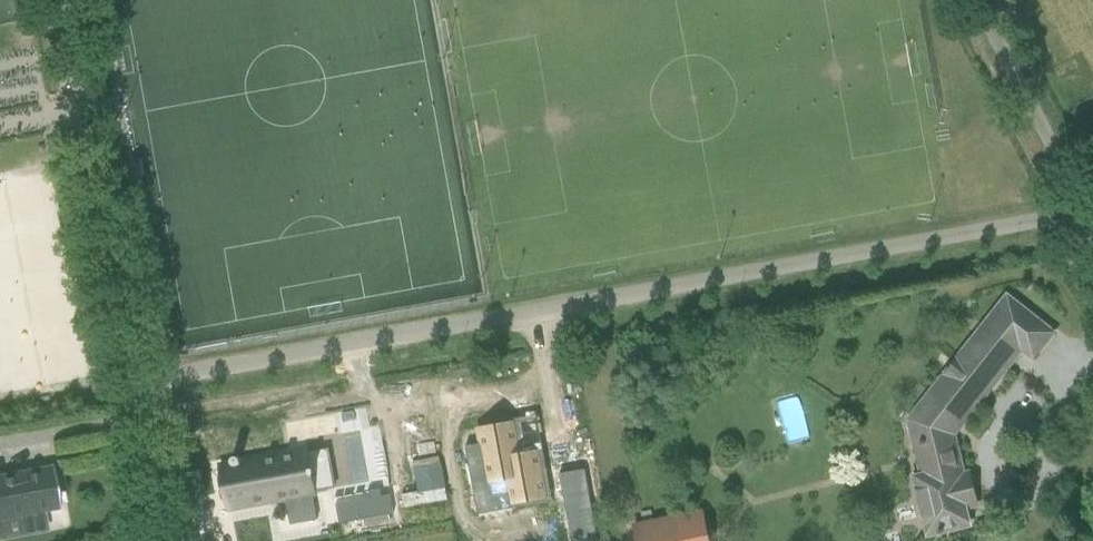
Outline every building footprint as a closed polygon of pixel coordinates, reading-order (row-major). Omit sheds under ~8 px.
[(913,477),(927,535),(969,525),(965,509),(976,506),(968,472),(962,473),(953,435),(1021,350),(1033,359),(1054,333),(1007,296),(908,420),(921,475),(913,477)] [(483,443),(465,446),(472,484),(508,477),(513,502),(545,496),(537,452),(518,456),(512,424),(499,426),(498,426),(480,430),(483,443)] [(399,449),(391,450),(398,489),(427,484),(420,445),(412,446),(399,449)] [(218,478),(218,479),(221,498),(221,499),(222,500),(223,500),(223,501),(224,501),(225,501),(226,501),(227,510),(286,500),(290,525),(317,521),(313,495),(315,494),(315,493),(312,475),(314,475),(313,469),(311,470),(308,452),(307,450),(241,462),(241,461),(241,460),(241,459),(240,458),(239,457),(238,457),(237,456),(236,456),(235,456),(234,457),(233,458),(232,458),(232,459),(231,460),(231,461),(231,462),(232,463),(219,466),(221,474),(220,475),(219,475),(219,476),(218,477),(218,478)] [(60,509),(52,466),(0,475),(0,520),(60,509)] [(559,474),(571,540),(597,540),(584,469),(559,474)] [(358,508),(360,520),(393,514),(390,494),(381,496),(380,489),(369,491),(370,498),(353,501),(354,508),(358,508)] [(703,510),(632,524),(635,540),(710,540),(703,510)]
